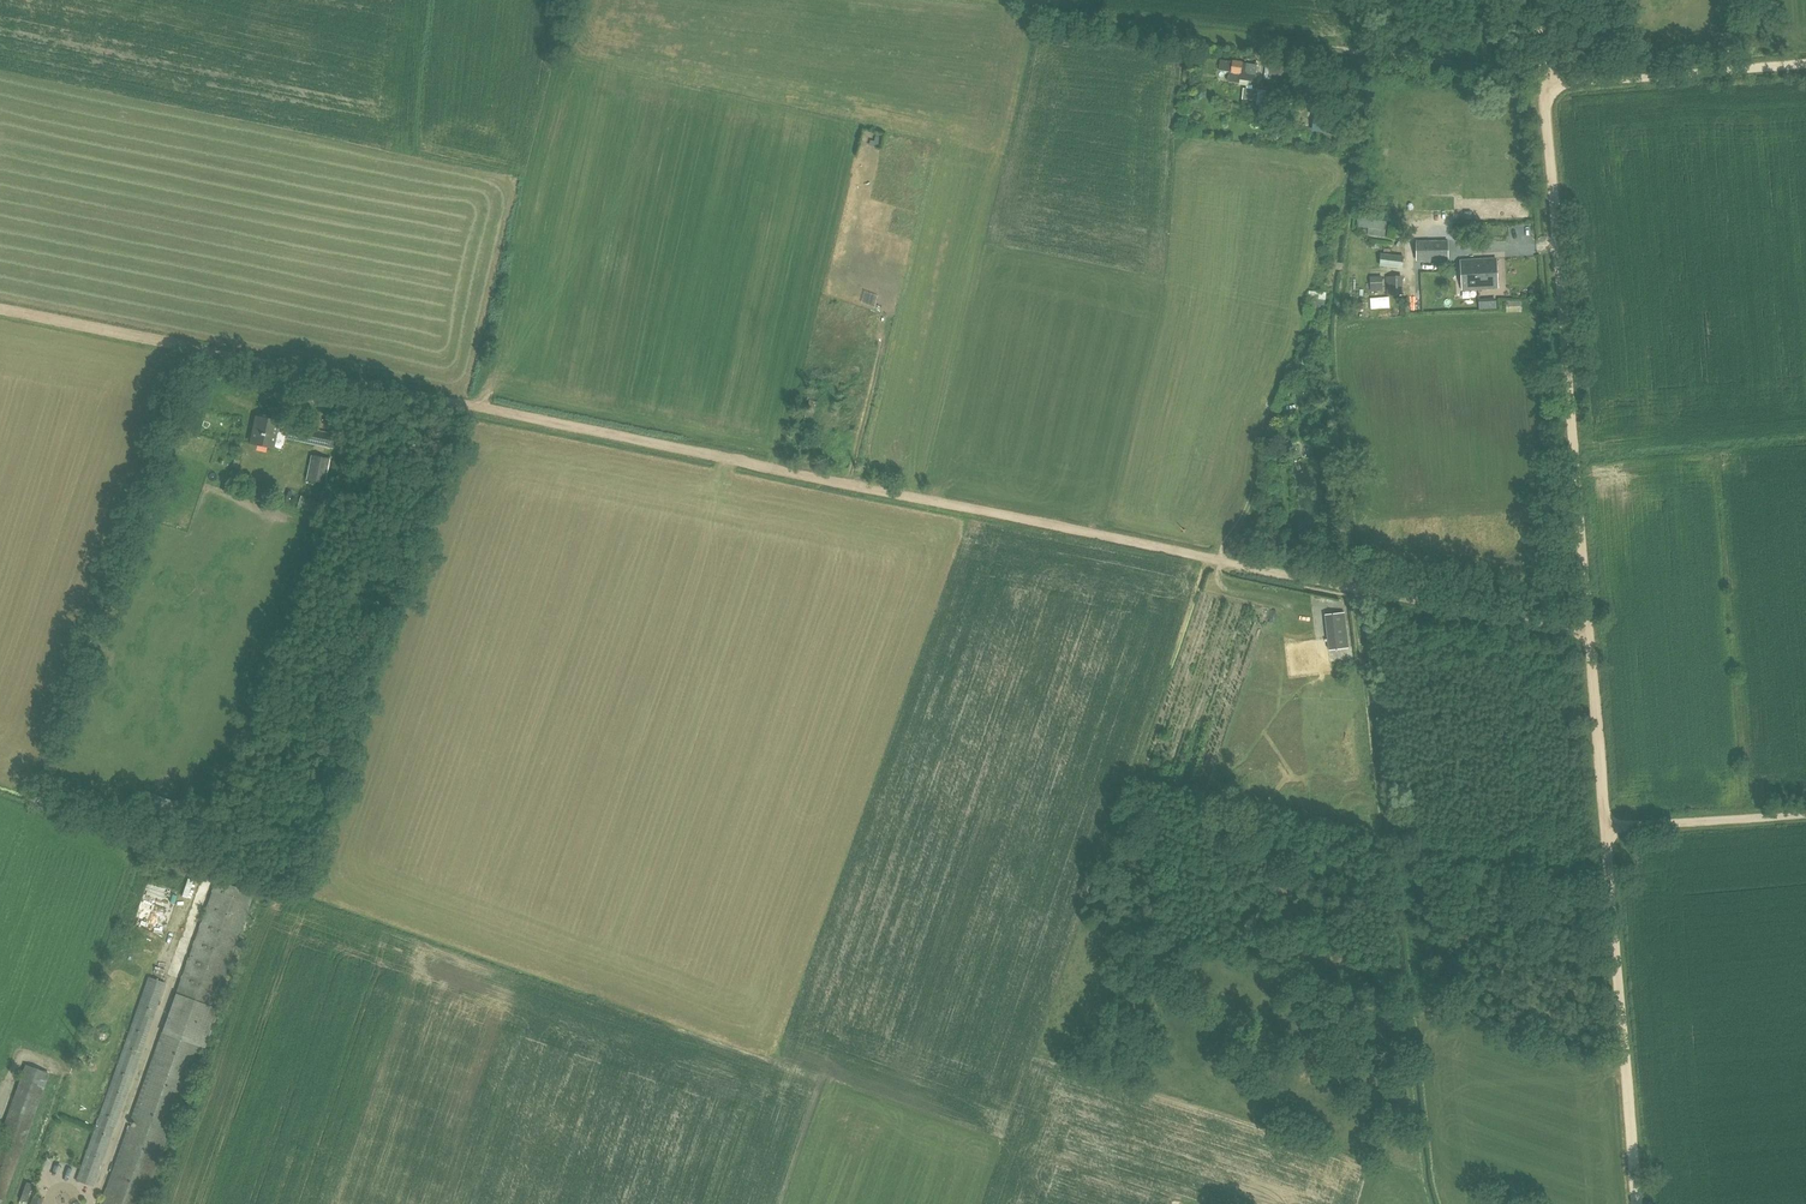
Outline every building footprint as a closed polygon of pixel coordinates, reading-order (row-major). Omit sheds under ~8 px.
[(1219,70),(1255,75),(1256,64),(1221,59),(1219,70)] [(1286,79),(1288,65),(1270,63),(1268,80),(1287,82),(1287,79),(1286,79)] [(1427,260),(1427,259),(1434,260),(1434,257),(1449,257),(1448,241),(1417,241),(1417,260),(1427,260)] [(1403,268),(1403,256),(1381,254),(1379,265),(1403,268)] [(1461,260),(1462,289),(1498,287),(1496,258),(1461,260)] [(1371,297),(1371,308),(1390,307),(1389,296),(1371,297)] [(809,398),(803,424),(811,426),(817,400),(809,398)] [(277,423),(277,421),(257,417),(252,443),(272,447),(274,436),(283,438),(286,424),(277,423)] [(335,433),(286,424),(283,438),(332,448),(335,433)] [(325,483),(330,458),(311,454),(306,480),(325,483)] [(1344,612),(1325,614),(1329,649),(1348,647),(1344,612)] [(254,893),(217,880),(177,994),(213,1006),(254,893)] [(148,976),(76,1180),(93,1186),(165,982),(148,976)] [(213,1006),(195,1000),(181,1039),(199,1046),(213,1006)] [(163,1033),(102,1203),(143,1203),(199,1046),(181,1039),(163,1033)] [(19,1085),(0,1137),(0,1198),(3,1199),(48,1073),(26,1065),(19,1085)] [(33,1195),(30,1203),(41,1203),(43,1198),(33,1195)]
